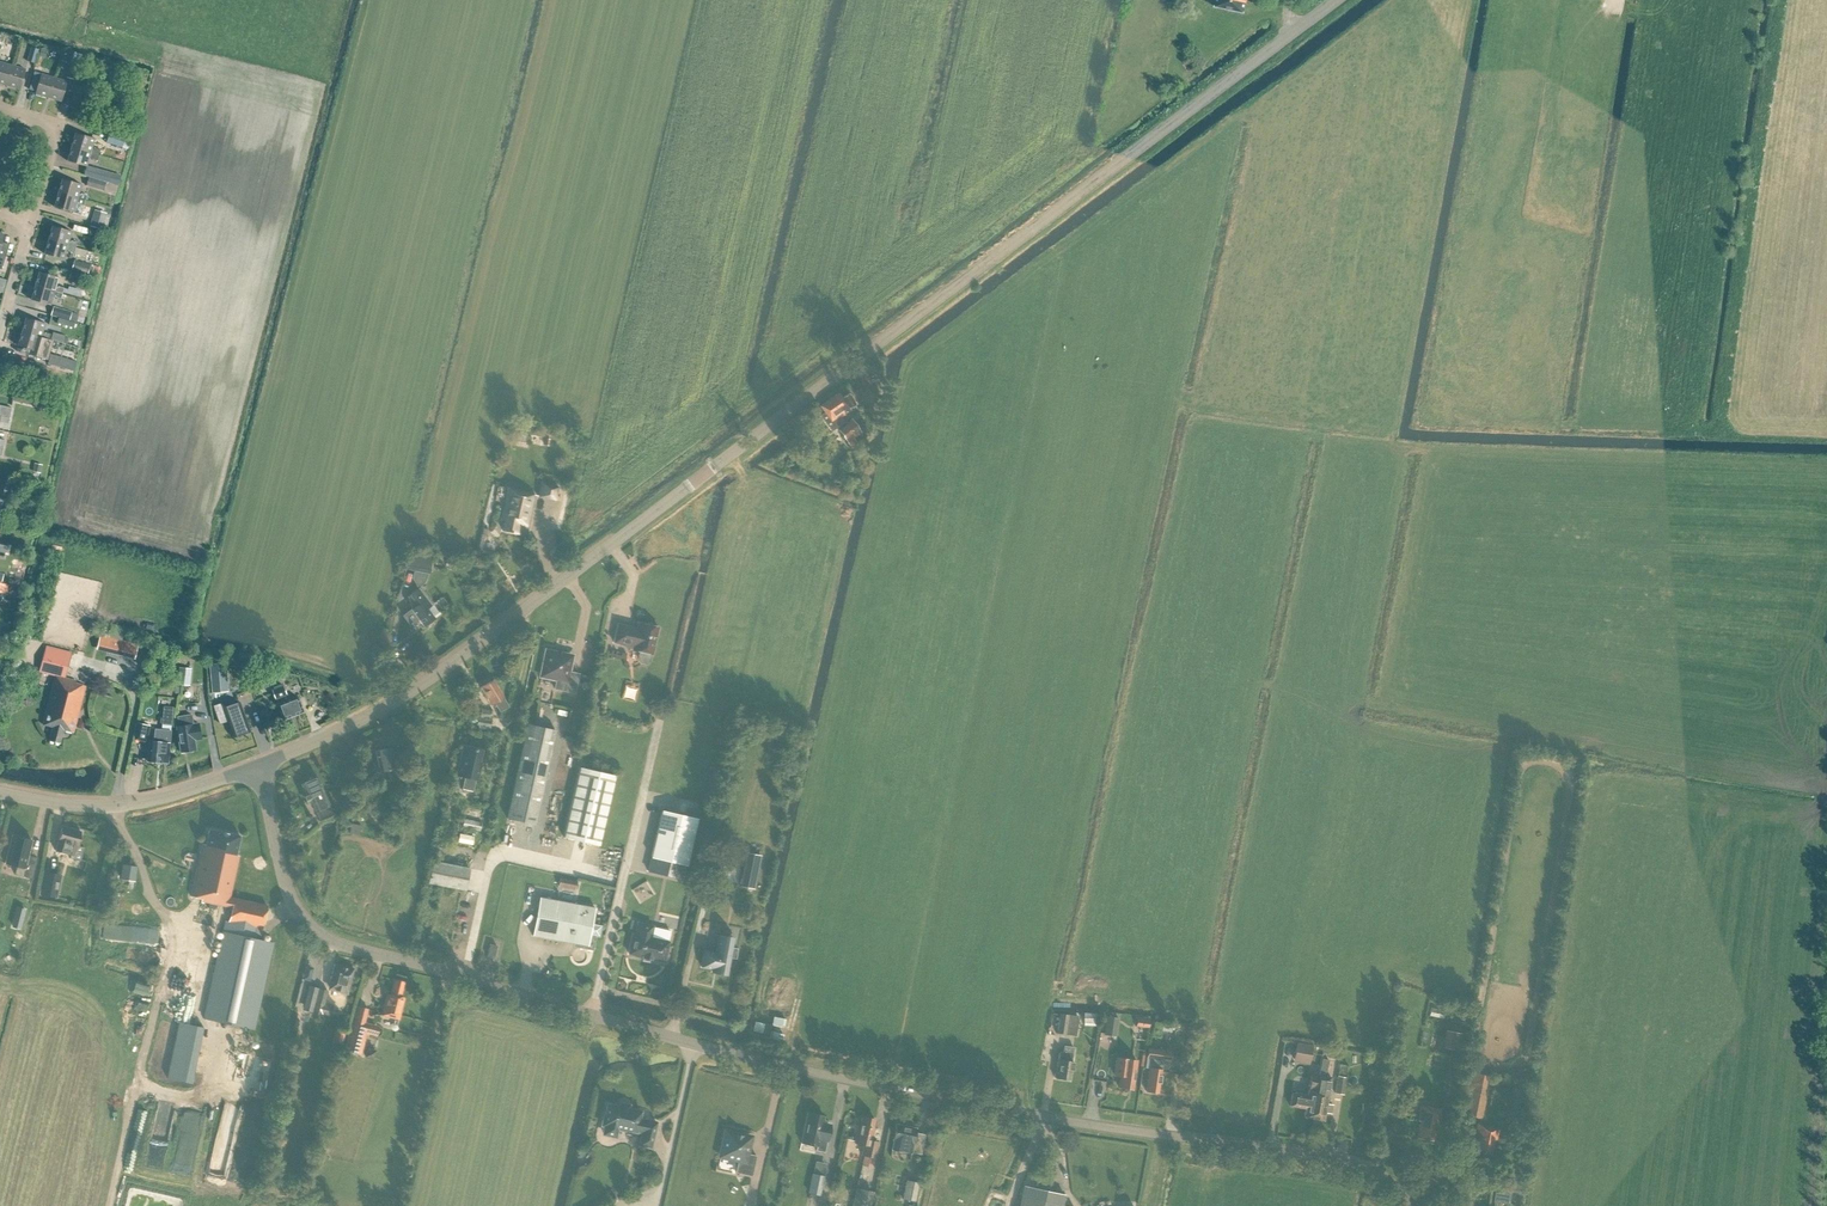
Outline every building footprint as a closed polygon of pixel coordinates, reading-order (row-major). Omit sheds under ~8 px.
[(1214,6),(1243,13),(1246,0),(1216,0),(1214,6)] [(27,61),(34,63),(39,49),(31,47),(27,61)] [(45,58),(47,49),(41,47),(39,56),(45,58)] [(67,77),(76,79),(80,63),(71,61),(67,77)] [(12,65),(0,62),(0,83),(7,85),(12,65)] [(42,65),(34,63),(32,71),(39,73),(42,65)] [(12,65),(7,85),(20,89),(26,69),(12,65)] [(48,97),(54,77),(41,73),(35,93),(48,97)] [(54,77),(48,97),(61,101),(67,81),(54,77)] [(127,149),(131,137),(109,131),(106,143),(121,148),(122,147),(127,149)] [(71,146),(98,154),(100,149),(94,147),(93,149),(91,148),(94,138),(75,132),(71,146)] [(97,160),(98,154),(71,146),(67,161),(86,166),(89,156),(91,157),(91,158),(97,160)] [(103,191),(105,182),(88,177),(86,186),(103,191)] [(58,192),(85,200),(87,195),(80,193),(80,194),(78,194),(81,184),(62,178),(58,192)] [(83,206),(85,200),(58,192),(54,206),(73,212),(76,202),(78,203),(77,204),(83,206)] [(102,230),(106,213),(94,209),(89,226),(102,230)] [(48,239),(75,247),(77,242),(71,240),(70,241),(68,241),(71,231),(52,225),(48,239)] [(74,253),(75,247),(48,239),(44,253),(63,259),(66,249),(68,250),(68,251),(74,253)] [(87,275),(90,265),(74,260),(71,269),(87,275)] [(35,285),(62,293),(64,288),(58,286),(57,287),(55,287),(58,277),(39,271),(35,285)] [(83,283),(86,276),(71,271),(68,279),(83,283)] [(61,298),(62,293),(35,285),(31,299),(50,305),(53,295),(55,295),(54,297),(61,298)] [(69,321),(71,312),(53,306),(50,315),(58,317),(69,321)] [(50,324),(26,317),(22,331),(49,339),(50,333),(47,333),(50,324)] [(58,317),(56,323),(73,328),(75,322),(69,321),(58,317)] [(47,344),(49,339),(22,331),(18,345),(37,351),(40,341),(42,341),(41,343),(47,344)] [(63,336),(51,333),(49,340),(61,343),(63,336)] [(72,371),(74,362),(48,355),(46,364),(72,371)] [(31,405),(33,395),(14,391),(11,400),(31,405)] [(842,398),(838,393),(820,406),(825,412),(820,415),(831,431),(843,422),(840,417),(850,410),(849,409),(856,404),(848,393),(842,398)] [(8,423),(11,407),(0,405),(0,421),(8,423)] [(856,442),(850,434),(858,429),(851,418),(848,421),(850,423),(838,430),(844,439),(850,447),(856,442)] [(42,464),(34,463),(32,471),(40,473),(42,464)] [(555,500),(558,487),(542,483),(539,496),(555,500)] [(20,497),(22,490),(5,486),(3,493),(20,497)] [(527,525),(534,494),(509,489),(502,520),(505,521),(502,531),(518,534),(520,524),(527,525)] [(433,557),(409,552),(406,569),(429,574),(433,557)] [(482,584),(487,581),(483,572),(477,575),(482,584)] [(419,588),(408,597),(414,606),(410,609),(423,625),(433,618),(433,617),(427,609),(431,605),(419,588)] [(437,613),(431,605),(427,609),(433,617),(437,613)] [(648,625),(638,623),(637,631),(631,629),(632,627),(618,624),(614,642),(633,647),(632,649),(640,651),(638,658),(640,662),(646,663),(649,661),(651,654),(652,654),(659,627),(656,627),(654,625),(650,623),(648,625)] [(126,655),(129,644),(117,641),(114,652),(126,655)] [(574,692),(578,674),(568,672),(572,656),(558,653),(558,651),(545,649),(542,664),(544,664),(541,676),(556,679),(554,688),(574,692)] [(73,732),(85,685),(76,682),(77,680),(65,677),(70,658),(44,651),(39,671),(55,675),(42,724),(52,726),(49,740),(60,743),(63,729),(73,732)] [(225,662),(211,662),(212,690),(225,690),(225,662)] [(190,685),(191,668),(178,667),(177,685),(190,685)] [(251,671),(258,689),(267,685),(260,667),(251,671)] [(508,706),(503,697),(492,679),(480,687),(491,705),(494,702),(500,711),(508,706)] [(290,699),(288,693),(274,698),(283,720),(304,712),(298,696),(290,699)] [(234,737),(250,731),(240,702),(224,707),(234,737)] [(173,707),(163,706),(161,724),(172,725),(173,707)] [(490,719),(492,709),(482,708),(480,717),(479,717),(477,725),(490,727),(492,719),(490,719)] [(193,723),(192,714),(178,716),(180,733),(178,734),(180,752),(187,751),(189,753),(192,752),(193,750),(195,750),(194,741),(201,740),(198,722),(193,723)] [(135,740),(146,742),(150,725),(139,723),(135,740)] [(535,824),(556,730),(527,724),(507,818),(535,824)] [(168,764),(171,730),(154,728),(153,740),(148,740),(146,762),(162,763),(163,765),(166,765),(167,764),(168,764)] [(477,780),(481,763),(479,762),(481,750),(463,746),(457,775),(464,777),(462,788),(473,791),(475,780),(477,780)] [(395,768),(391,747),(375,751),(379,771),(387,770),(389,781),(397,779),(397,781),(405,779),(402,766),(395,768)] [(598,845),(615,775),(580,767),(563,837),(598,845)] [(315,777),(313,776),(309,777),(309,780),(300,784),(305,793),(302,794),(306,801),(310,799),(320,821),(333,815),(324,794),(316,777),(315,777)] [(682,880),(686,865),(697,818),(662,810),(647,872),(682,880)] [(465,812),(461,829),(475,832),(479,815),(465,812)] [(360,824),(351,823),(349,833),(359,834),(360,824)] [(80,860),(83,846),(79,845),(83,832),(62,826),(55,850),(70,854),(69,857),(80,860)] [(389,840),(391,828),(384,827),(382,839),(389,840)] [(239,837),(240,836),(209,829),(209,830),(206,844),(202,843),(190,896),(201,898),(201,900),(232,907),(229,921),(225,920),(204,1018),(254,1029),(273,943),(259,940),(266,905),(229,897),(239,855),(235,854),(239,837)] [(474,836),(459,833),(458,842),(472,845),(474,836)] [(31,879),(36,862),(26,859),(31,841),(12,835),(4,863),(16,866),(14,874),(31,879)] [(443,853),(435,852),(434,859),(442,861),(443,853)] [(754,889),(761,856),(746,853),(740,886),(746,887),(745,894),(751,895),(753,888),(754,889)] [(465,890),(469,868),(433,861),(428,883),(465,890)] [(134,881),(136,866),(122,864),(120,879),(134,881)] [(57,897),(61,874),(43,871),(39,894),(57,897)] [(575,890),(576,881),(560,878),(558,886),(575,890)] [(580,947),(592,949),(595,935),(598,936),(600,926),(592,924),(595,908),(540,897),(533,935),(580,944),(580,947)] [(21,929),(26,909),(17,907),(12,927),(21,929)] [(211,925),(214,913),(198,910),(196,922),(211,925)] [(650,938),(652,926),(638,923),(636,935),(633,934),(629,954),(642,957),(650,959),(650,958),(664,962),(668,942),(650,938)] [(734,939),(719,936),(716,952),(705,950),(702,967),(714,970),(714,972),(727,974),(730,958),(736,959),(738,949),(732,948),(734,939)] [(494,958),(497,945),(490,944),(487,956),(494,958)] [(312,978),(315,965),(308,963),(304,976),(312,978)] [(347,994),(350,984),(354,968),(334,964),(328,989),(339,992),(340,994),(345,995),(346,994),(347,994)] [(400,997),(404,982),(394,979),(390,995),(386,994),(381,1015),(399,1019),(404,998),(400,997)] [(329,1016),(331,1006),(324,1004),(327,991),(309,986),(303,1009),(329,1016)] [(377,1036),(380,1026),(365,1022),(369,1009),(356,1005),(344,1049),(347,1050),(345,1057),(355,1060),(357,1053),(361,1054),(367,1033),(377,1036)] [(1098,1013),(1085,1013),(1084,1025),(1097,1026),(1098,1013)] [(128,1037),(143,1040),(148,1017),(133,1014),(128,1037)] [(1075,1036),(1078,1017),(1060,1014),(1057,1033),(1075,1036)] [(1117,1034),(1119,1018),(1107,1016),(1105,1032),(1117,1034)] [(303,1021),(295,1019),(293,1030),(297,1030),(294,1043),(298,1044),(303,1021)] [(758,1020),(756,1029),(763,1030),(765,1021),(758,1020)] [(1143,1033),(1145,1022),(1137,1020),(1135,1032),(1143,1033)] [(191,1083),(203,1028),(179,1023),(167,1078),(191,1083)] [(772,1035),(785,1038),(786,1032),(774,1029),(772,1035)] [(1459,1051),(1463,1034),(1446,1030),(1443,1048),(1459,1051)] [(1309,1065),(1313,1046),(1298,1042),(1293,1062),(1309,1065)] [(369,1046),(368,1055),(378,1057),(379,1048),(369,1046)] [(1071,1062),(1074,1047),(1064,1046),(1063,1053),(1059,1052),(1055,1078),(1070,1080),(1073,1062),(1071,1062)] [(1171,1051),(1147,1047),(1144,1067),(1149,1068),(1145,1091),(1158,1093),(1162,1068),(1167,1069),(1168,1062),(1170,1062),(1171,1051)] [(1119,1087),(1133,1089),(1137,1061),(1117,1058),(1114,1075),(1121,1076),(1119,1087)] [(1317,1098),(1314,1119),(1324,1121),(1325,1112),(1331,1114),(1333,1104),(1327,1103),(1331,1077),(1326,1076),(1329,1061),(1322,1060),(1319,1076),(1319,1075),(1315,1097),(1317,1098)] [(1314,1119),(1317,1098),(1315,1097),(1319,1075),(1319,1074),(1312,1073),(1308,1096),(1302,1095),(1302,1093),(1297,1092),(1295,1094),(1292,1093),(1290,1106),(1305,1109),(1304,1117),(1314,1119)] [(1482,1119),(1490,1076),(1475,1073),(1466,1115),(1482,1119)] [(1344,1095),(1347,1078),(1338,1076),(1335,1093),(1344,1095)] [(630,1108),(631,1104),(620,1102),(619,1105),(606,1102),(604,1113),(603,1113),(600,1127),(603,1127),(601,1136),(617,1139),(619,1131),(625,1132),(625,1131),(637,1134),(637,1133),(640,1134),(637,1146),(652,1149),(658,1121),(644,1118),(644,1119),(641,1119),(643,1110),(630,1108)] [(1438,1125),(1441,1109),(1421,1105),(1418,1121),(1420,1121),(1417,1137),(1434,1141),(1437,1124),(1438,1125)] [(827,1141),(831,1125),(822,1123),(824,1116),(808,1112),(801,1143),(816,1146),(815,1150),(824,1152),(827,1141)] [(875,1119),(862,1117),(860,1125),(858,1125),(855,1143),(864,1144),(862,1155),(864,1155),(862,1166),(873,1168),(878,1142),(872,1141),(874,1128),(873,1128),(875,1119)] [(920,1153),(924,1135),(914,1133),(915,1128),(896,1124),(891,1150),(911,1154),(911,1152),(920,1153)] [(1497,1140),(1499,1128),(1477,1124),(1475,1136),(1477,1136),(1474,1152),(1491,1155),(1494,1139),(1497,1140)] [(1382,1141),(1393,1143),(1395,1129),(1384,1128),(1382,1141)] [(752,1176),(756,1156),(746,1153),(750,1137),(737,1135),(737,1133),(725,1130),(722,1142),(724,1143),(721,1156),(739,1160),(736,1172),(752,1176)] [(287,1137),(274,1134),(270,1151),(284,1153),(287,1137)] [(281,1171),(272,1168),(269,1176),(278,1179),(281,1171)] [(820,1195),(825,1176),(814,1173),(809,1193),(820,1195)] [(914,1201),(915,1198),(918,1182),(906,1180),(903,1199),(914,1201)] [(856,1187),(852,1205),(871,1205),(874,1191),(856,1187)] [(1022,1187),(1018,1205),(1062,1205),(1060,1205),(1063,1195),(1022,1187)] [(1509,1204),(1511,1190),(1495,1188),(1493,1202),(1509,1204)]
